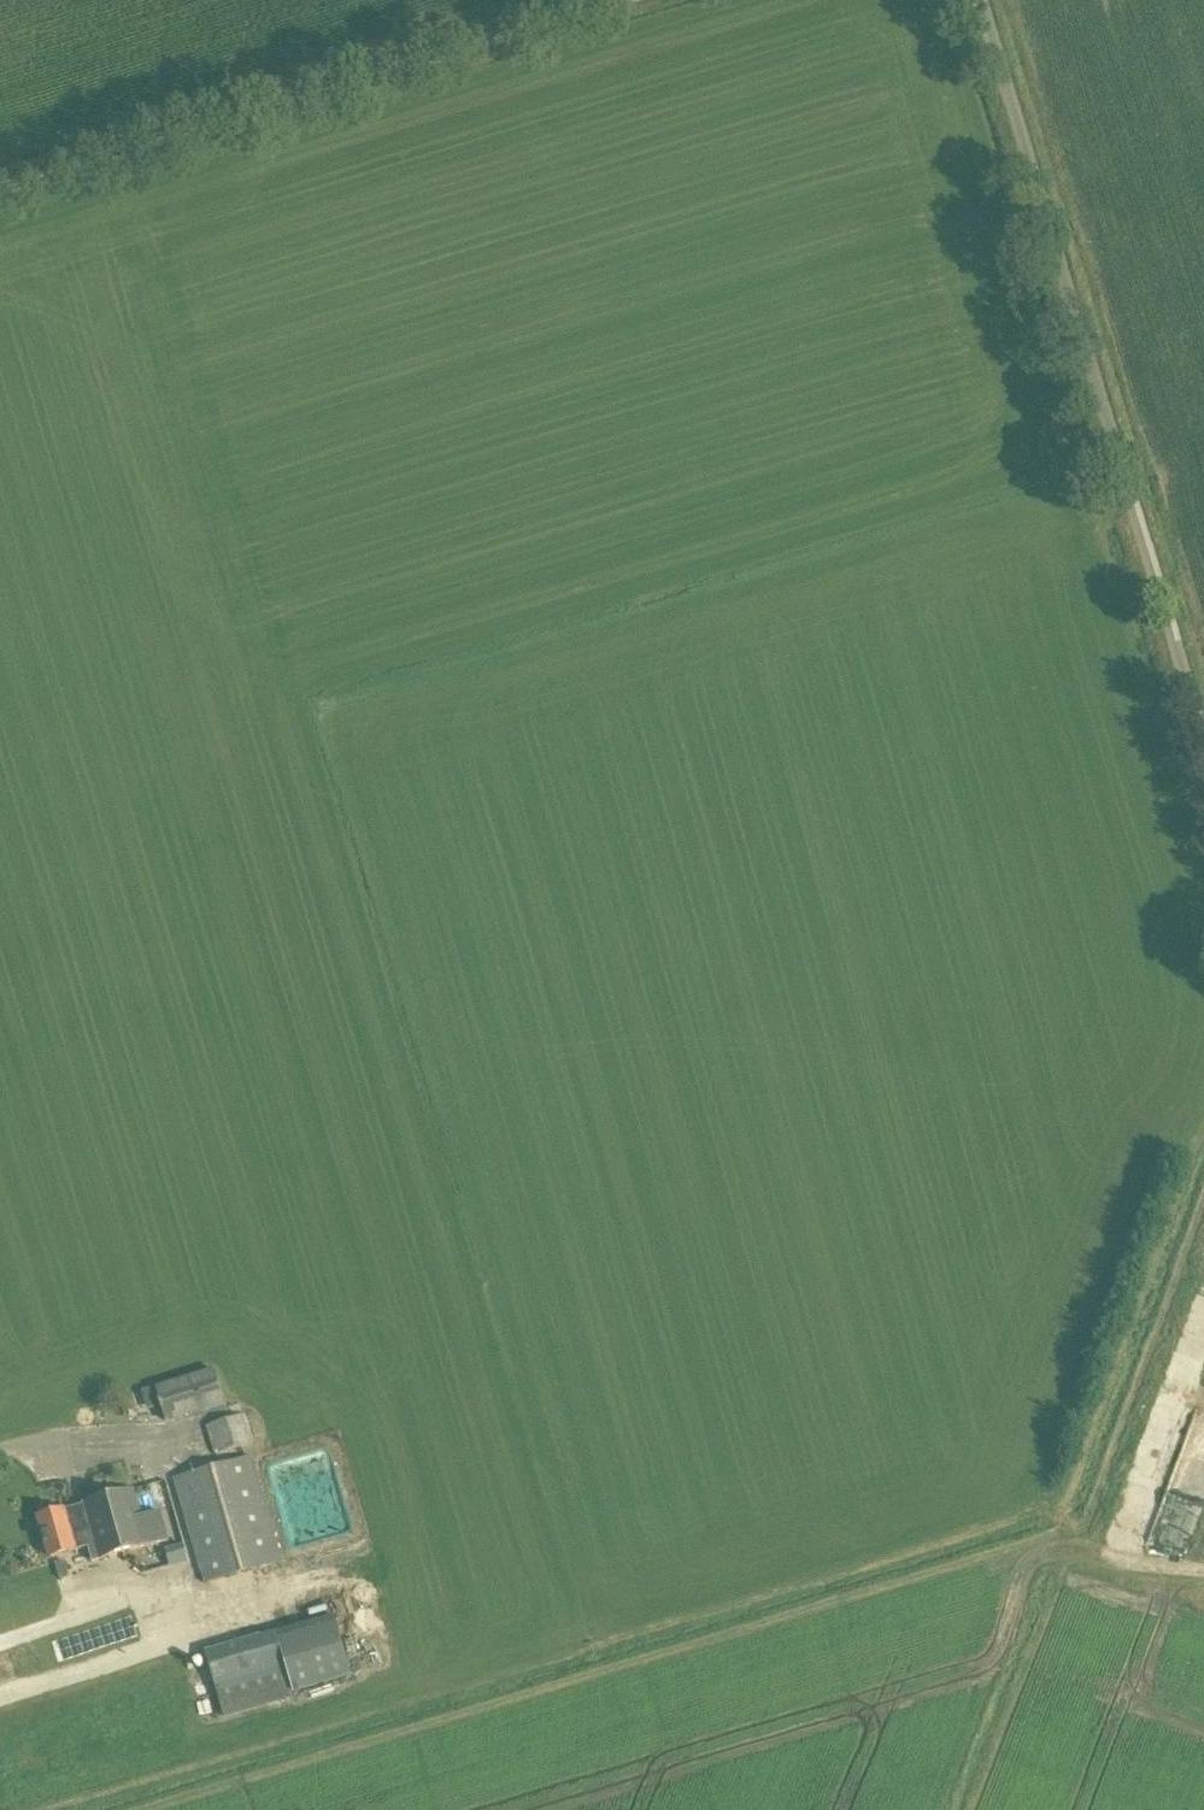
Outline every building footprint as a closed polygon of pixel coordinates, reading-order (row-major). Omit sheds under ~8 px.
[(166,1424),(226,1406),(215,1369),(155,1388),(166,1424)] [(215,1456),(254,1444),(245,1414),(206,1426),(215,1456)] [(1195,1552),(1203,1527),(1203,1451),(1197,1449),(1163,1541),(1195,1552)] [(275,1468),(294,1539),(349,1524),(330,1453),(275,1468)] [(205,1584),(279,1562),(249,1458),(174,1479),(205,1584)] [(132,1490),(97,1501),(81,1505),(82,1506),(63,1512),(63,1511),(39,1517),(51,1558),(93,1546),(98,1561),(149,1547),(170,1541),(162,1512),(140,1518),(132,1490)] [(118,1621),(135,1612),(122,1587),(105,1596),(118,1621)] [(296,1697),(294,1693),(352,1677),(335,1614),(205,1651),(224,1718),(296,1697)] [(0,1687),(0,1715),(11,1713),(5,1686),(0,1687)]
